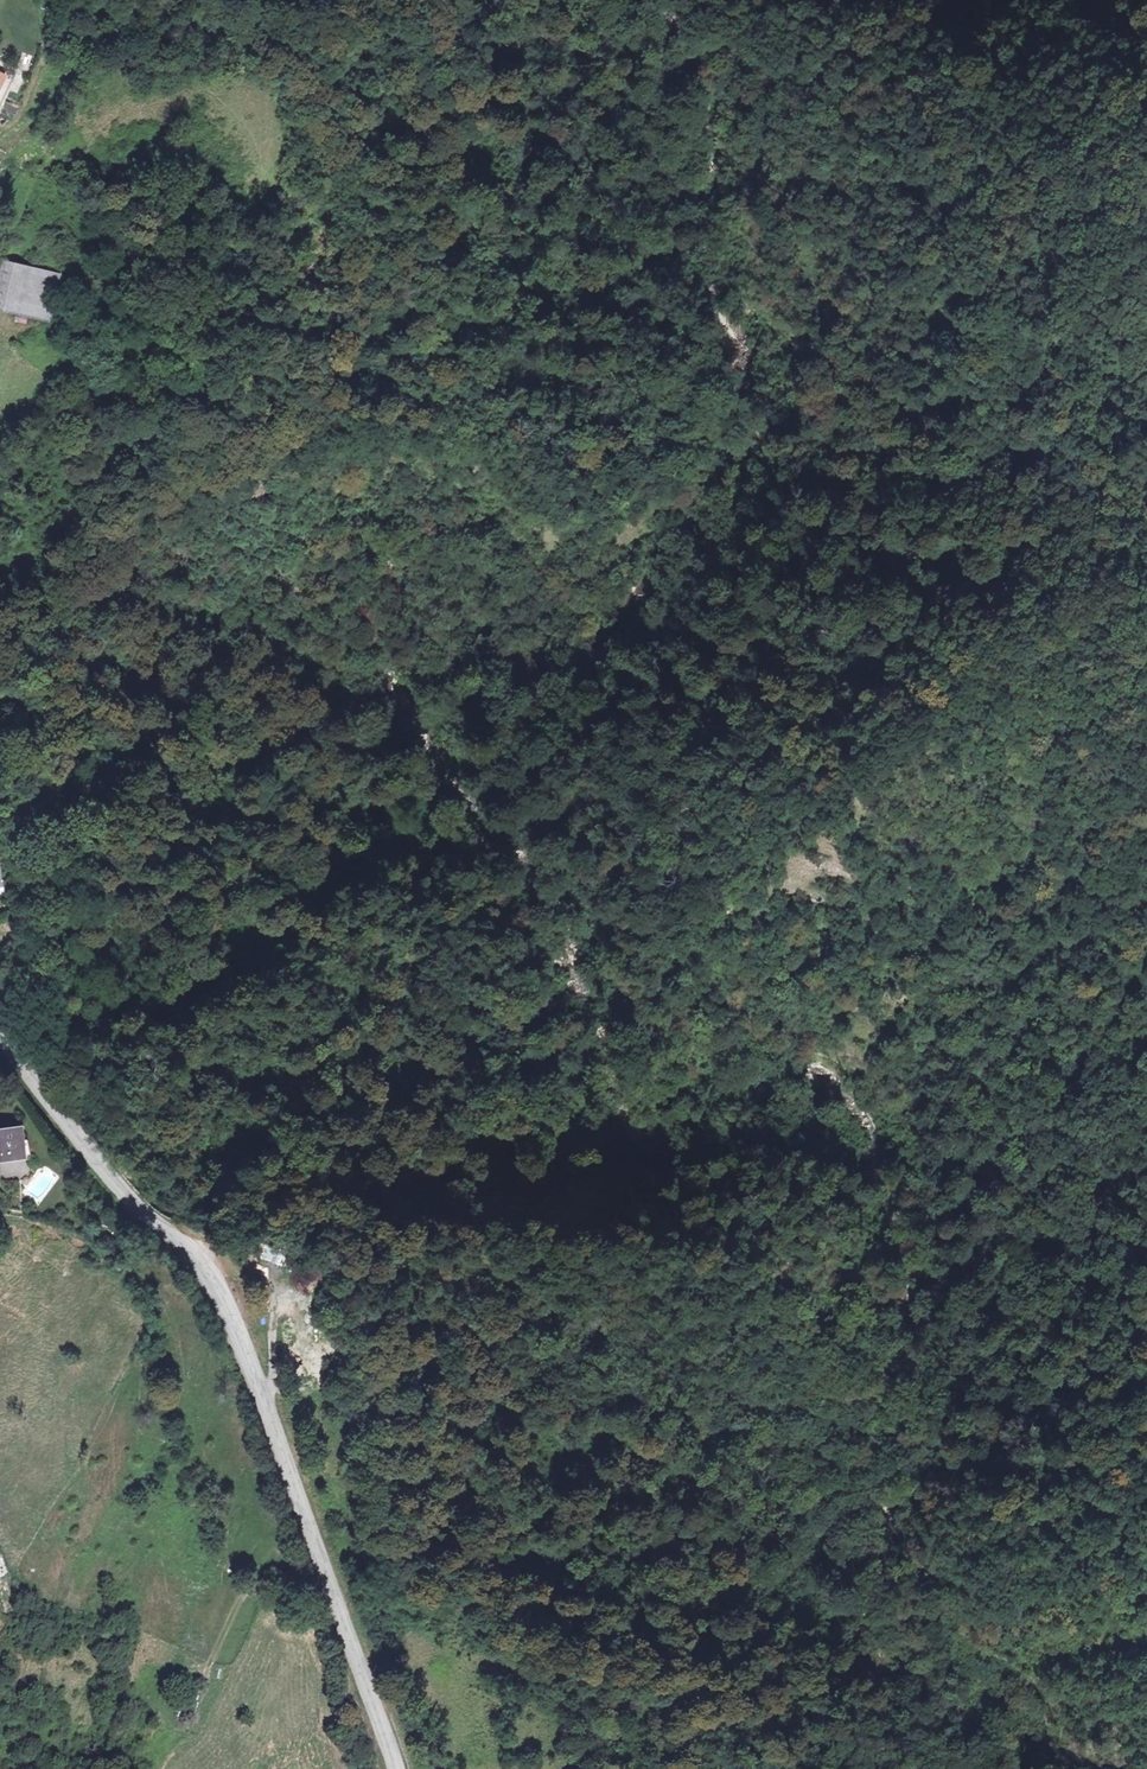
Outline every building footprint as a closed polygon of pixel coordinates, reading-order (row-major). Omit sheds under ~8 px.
[(0,71),(0,103),(12,76),(0,71)] [(9,261),(0,306),(0,307),(69,320),(77,274),(9,261)] [(18,1118),(0,1120),(0,1147),(19,1146),(18,1118)]
